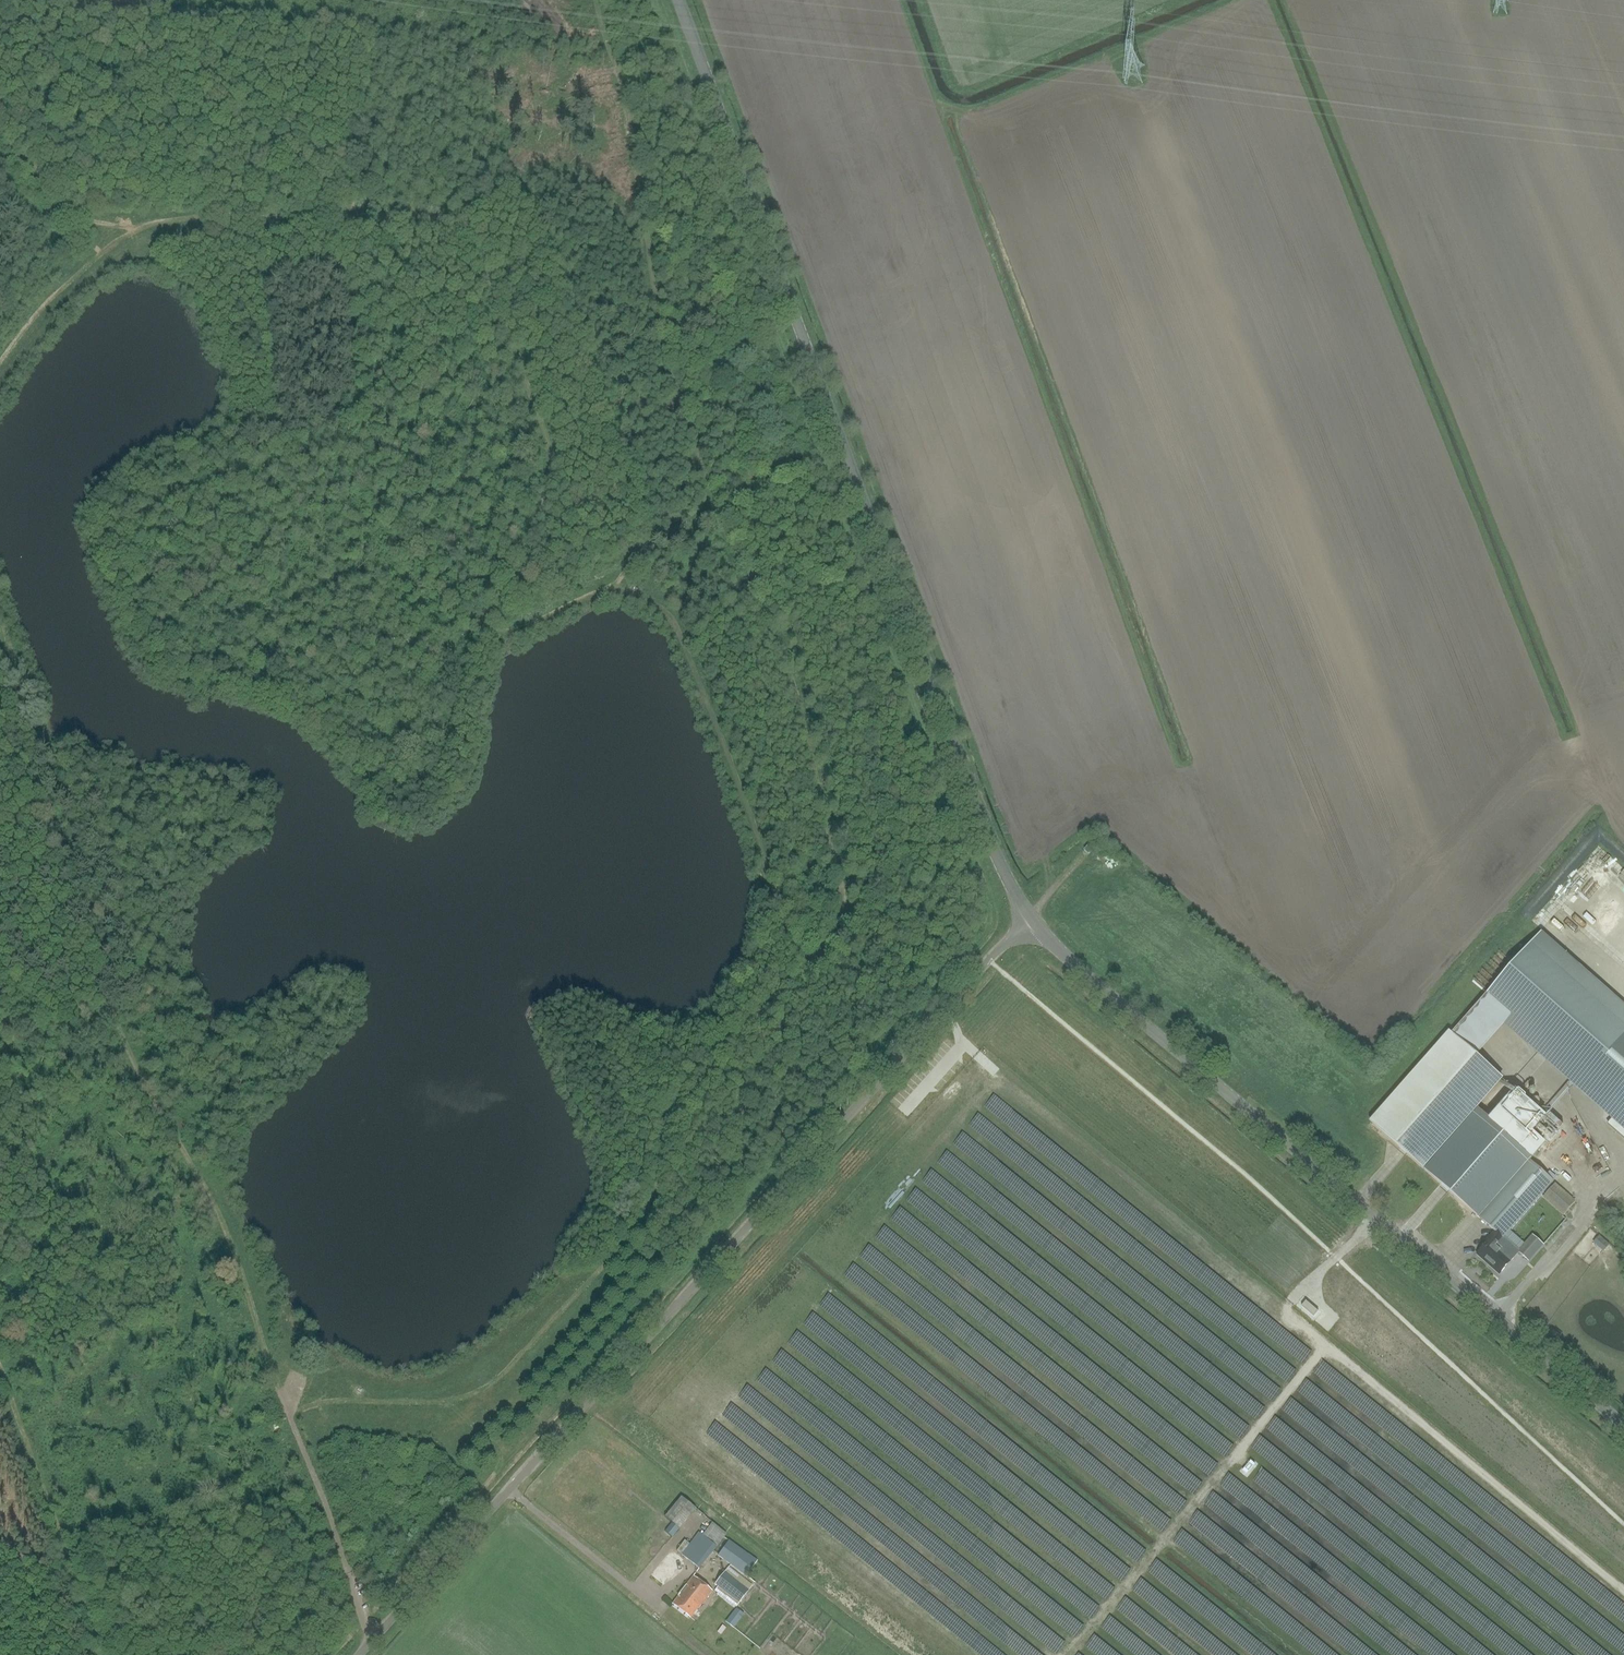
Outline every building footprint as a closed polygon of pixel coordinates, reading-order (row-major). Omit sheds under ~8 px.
[(1085,850),(1089,854),(1100,843),(1095,838),(1085,850)] [(1563,925),(1571,931),(1579,920),(1571,914),(1563,925)] [(1623,1115),(1623,1026),(1580,987),(1536,1037),(1623,1115)] [(1372,1124),(1495,1232),(1488,1240),(1490,1242),(1478,1255),(1499,1274),(1511,1260),(1496,1247),(1503,1239),(1553,1182),(1530,1161),(1531,1159),(1489,1120),(1478,1110),(1503,1080),(1475,1057),(1449,1037),(1372,1124)] [(1547,1118),(1516,1091),(1489,1120),(1531,1159),(1533,1160),(1547,1145),(1533,1133),(1547,1118)] [(1576,1202),(1556,1183),(1543,1198),(1563,1216),(1576,1202)] [(1530,1262),(1545,1245),(1533,1235),(1518,1251),(1530,1262)] [(1609,1245),(1599,1236),(1595,1241),(1604,1250),(1609,1245)] [(673,1538),(680,1529),(672,1523),(665,1532),(673,1538)] [(699,1570),(717,1549),(699,1534),(682,1556),(699,1570)] [(746,1578),(757,1562),(729,1541),(718,1557),(746,1578)] [(729,1568),(726,1573),(716,1586),(718,1588),(716,1592),(737,1609),(738,1608),(741,1610),(741,1608),(755,1590),(753,1588),(754,1587),(729,1568)] [(673,1604),(691,1619),(711,1593),(693,1578),(673,1604)] [(734,1629),(744,1615),(737,1609),(726,1623),(734,1629)]
